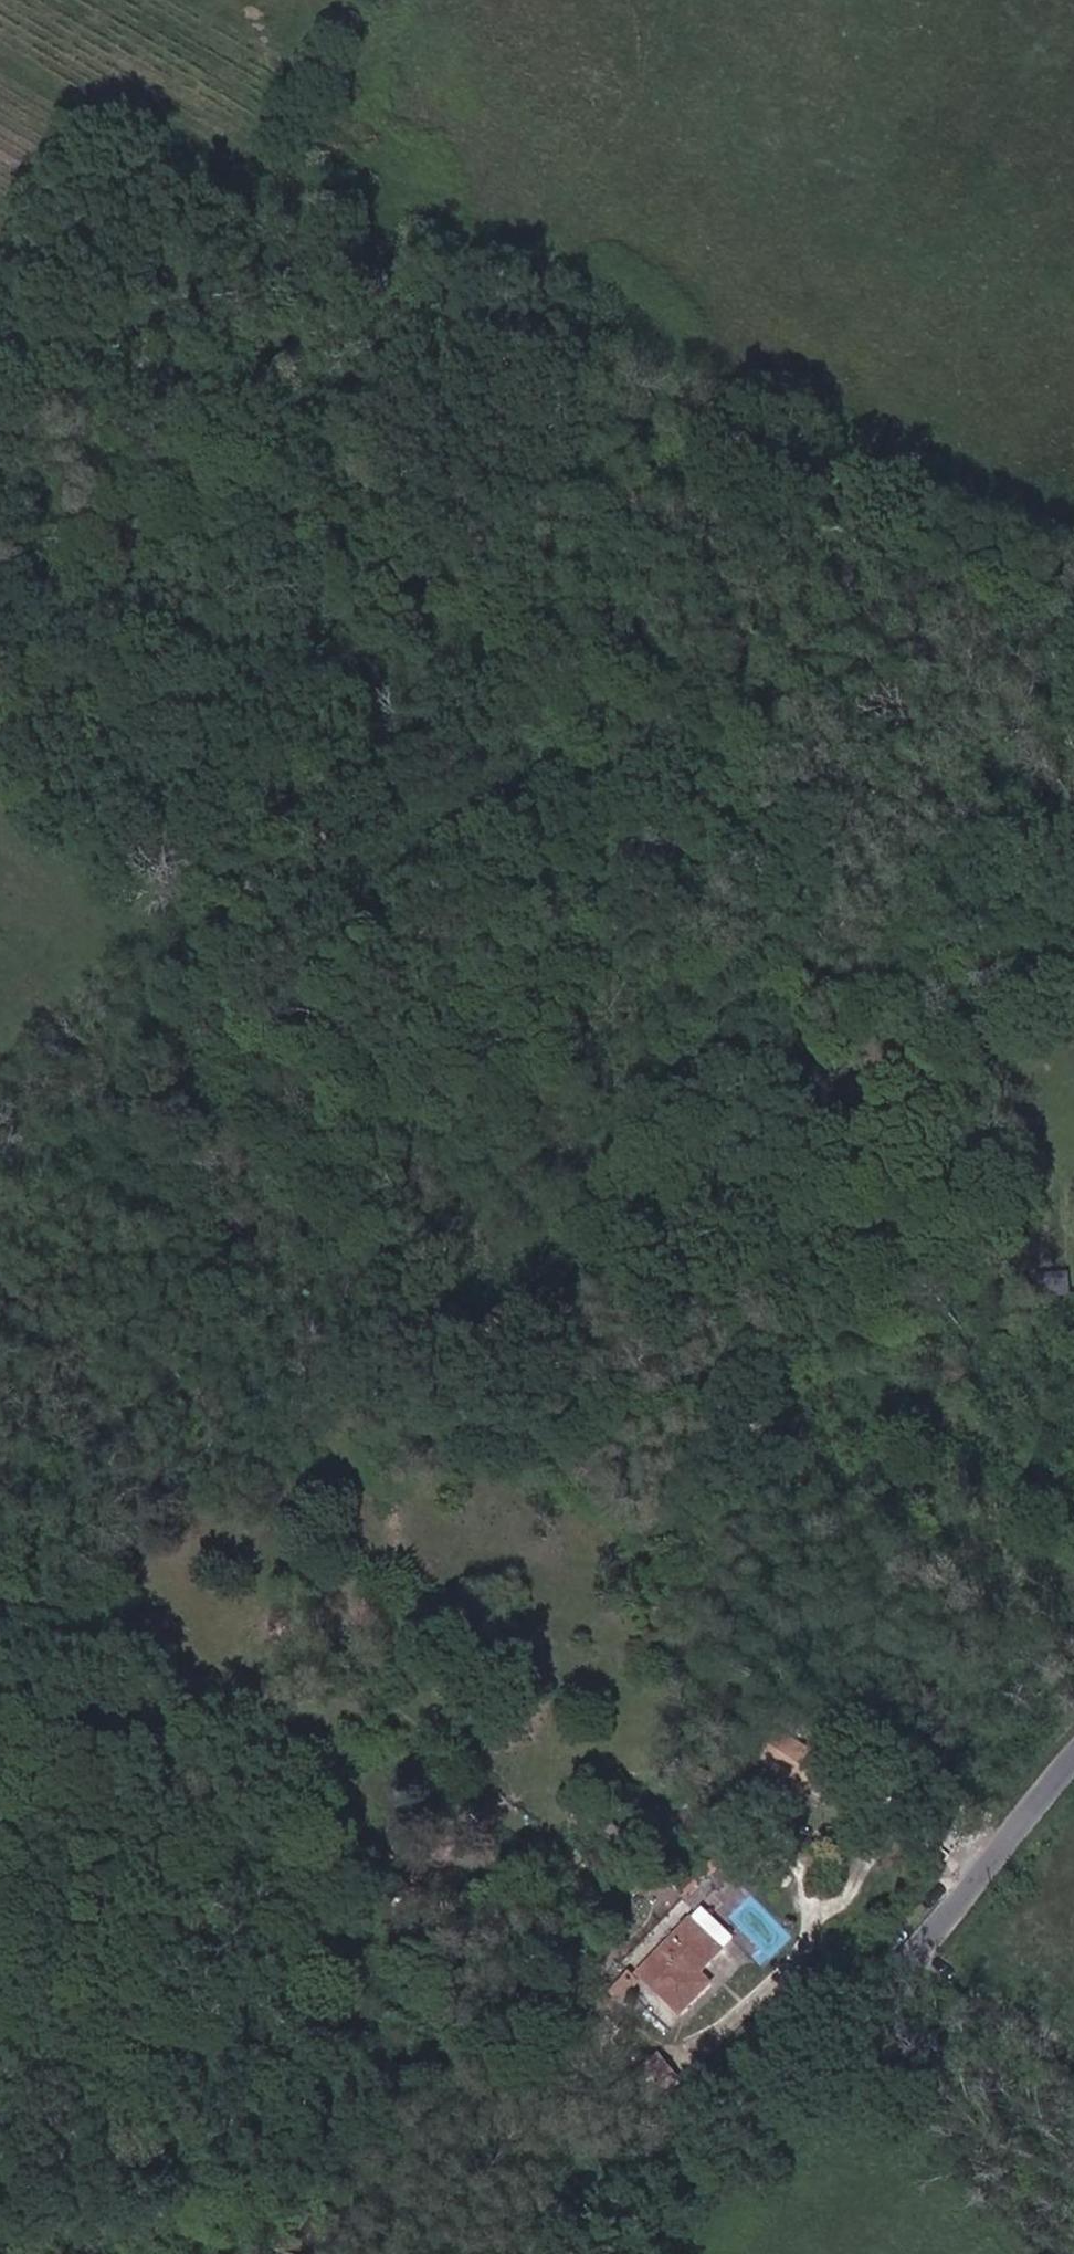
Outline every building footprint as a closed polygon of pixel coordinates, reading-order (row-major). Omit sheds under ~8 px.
[(1038,1274),(1041,1294),(1073,1290),(1071,1270),(1038,1274)] [(752,1743),(803,1786),(824,1762),(773,1719),(752,1743)] [(670,1952),(699,1931),(675,1902),(617,1948),(652,1989),(681,1968),(670,1952)]
